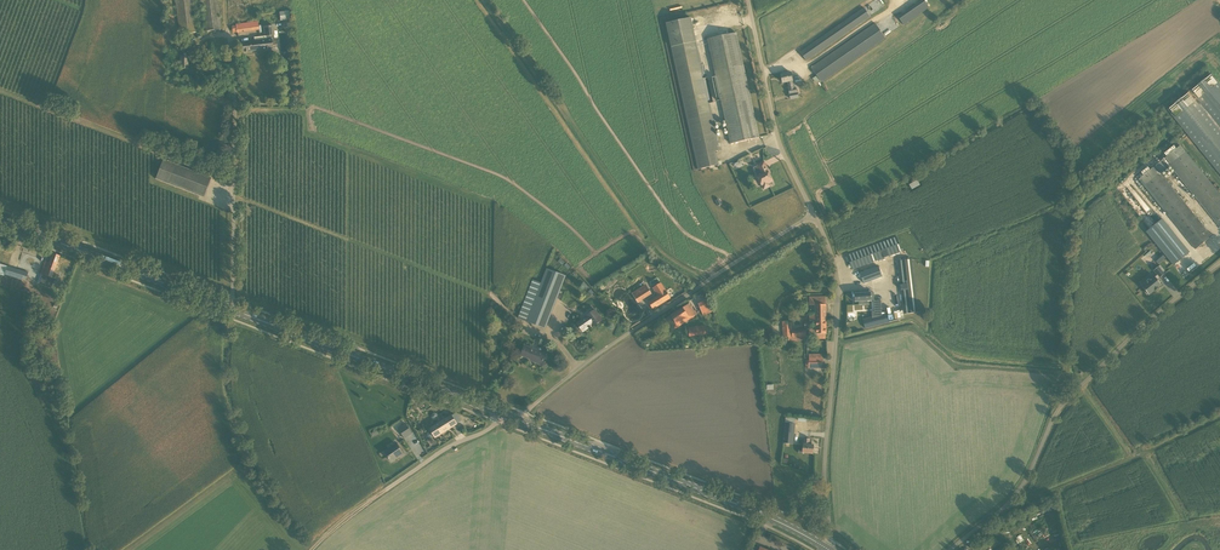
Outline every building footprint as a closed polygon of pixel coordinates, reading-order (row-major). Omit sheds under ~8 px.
[(929,7),(924,0),(923,0),(898,17),(904,25),(929,7)] [(864,8),(800,52),(806,61),(870,17),(864,8)] [(698,169),(719,165),(722,164),(721,160),(718,161),(716,151),(720,150),(709,103),(713,103),(708,78),(704,79),(691,18),(666,23),(698,169)] [(236,24),(236,25),(232,26),(233,32),(237,31),(237,32),(259,29),(258,21),(236,24)] [(811,68),(816,76),(821,82),(885,38),(875,23),(811,68)] [(261,40),(262,50),(273,49),(272,46),(277,45),(276,38),(274,38),(274,35),(275,35),(274,25),(263,27),(265,36),(267,36),(267,40),(261,40)] [(721,100),(731,144),(759,137),(736,33),(708,39),(716,76),(712,77),(717,101),(721,100)] [(262,50),(261,40),(239,43),(240,53),(262,50)] [(179,69),(182,69),(188,69),(188,56),(179,56),(179,69)] [(789,89),(791,99),(798,98),(796,87),(794,88),(792,81),(791,73),(781,74),(783,83),(788,82),(789,89)] [(1190,91),(1167,109),(1219,174),(1219,85),(1211,74),(1190,91)] [(1211,236),(1160,173),(1169,165),(1219,227),(1219,195),(1180,145),(1138,179),(1196,249),(1211,236)] [(155,179),(198,195),(203,197),(211,178),(163,160),(155,179)] [(757,176),(762,185),(764,189),(770,186),(769,183),(773,182),(768,172),(769,171),(764,162),(757,165),(761,174),(757,176)] [(917,179),(909,184),(911,189),(920,185),(917,179)] [(1145,214),(1155,224),(1163,216),(1153,206),(1145,214)] [(1189,252),(1164,221),(1148,234),(1173,265),(1189,252)] [(847,256),(852,269),(902,251),(897,237),(847,256)] [(49,283),(59,257),(59,256),(53,254),(49,263),(46,261),(41,274),(44,275),(42,281),(49,283)] [(904,314),(918,312),(912,260),(897,261),(904,314)] [(26,281),(28,273),(7,266),(4,274),(26,281)] [(879,266),(860,273),(864,283),(882,276),(879,266)] [(1158,266),(1153,270),(1157,275),(1155,277),(1154,277),(1151,279),(1149,277),(1144,281),(1146,284),(1142,287),(1146,292),(1145,292),(1147,295),(1148,294),(1149,295),(1155,290),(1155,291),(1158,288),(1161,285),(1157,279),(1159,277),(1159,278),(1164,274),(1158,266)] [(545,329),(560,290),(566,276),(547,269),(541,283),(533,280),(518,318),(545,329)] [(648,302),(653,309),(670,298),(661,283),(653,288),(658,296),(648,302)] [(638,302),(641,301),(652,294),(648,288),(637,295),(634,296),(638,302)] [(854,294),(855,302),(858,302),(859,305),(868,304),(868,301),(871,301),(870,292),(854,294)] [(825,298),(810,298),(810,301),(813,301),(813,305),(816,305),(816,314),(810,314),(810,322),(816,322),(826,321),(825,298)] [(711,309),(707,300),(698,304),(702,313),(711,309)] [(683,307),(664,320),(671,331),(688,320),(689,322),(691,320),(690,319),(697,314),(690,303),(683,307)] [(577,323),(583,332),(595,323),(596,324),(602,320),(595,310),(585,316),(586,317),(577,323)] [(887,314),(863,320),(865,328),(889,322),(887,314)] [(789,341),(807,340),(806,329),(793,330),(792,320),(781,321),(782,337),(788,337),(789,341)] [(826,333),(826,321),(816,322),(816,329),(810,329),(810,339),(825,338),(825,333),(826,333)] [(705,325),(688,327),(690,337),(706,334),(705,325)] [(534,362),(542,365),(546,354),(525,345),(521,355),(535,360),(534,362)] [(822,367),(822,359),(809,359),(809,368),(822,367)] [(452,415),(447,418),(445,415),(442,417),(444,419),(429,429),(435,438),(458,424),(452,415)] [(783,443),(793,443),(794,424),(785,423),(783,443)] [(412,433),(406,424),(398,429),(404,438),(412,433)] [(810,439),(804,438),(803,445),(802,452),(813,454),(814,445),(809,445),(810,439)] [(400,457),(404,454),(397,444),(385,452),(391,461),(399,456),(400,457)]
